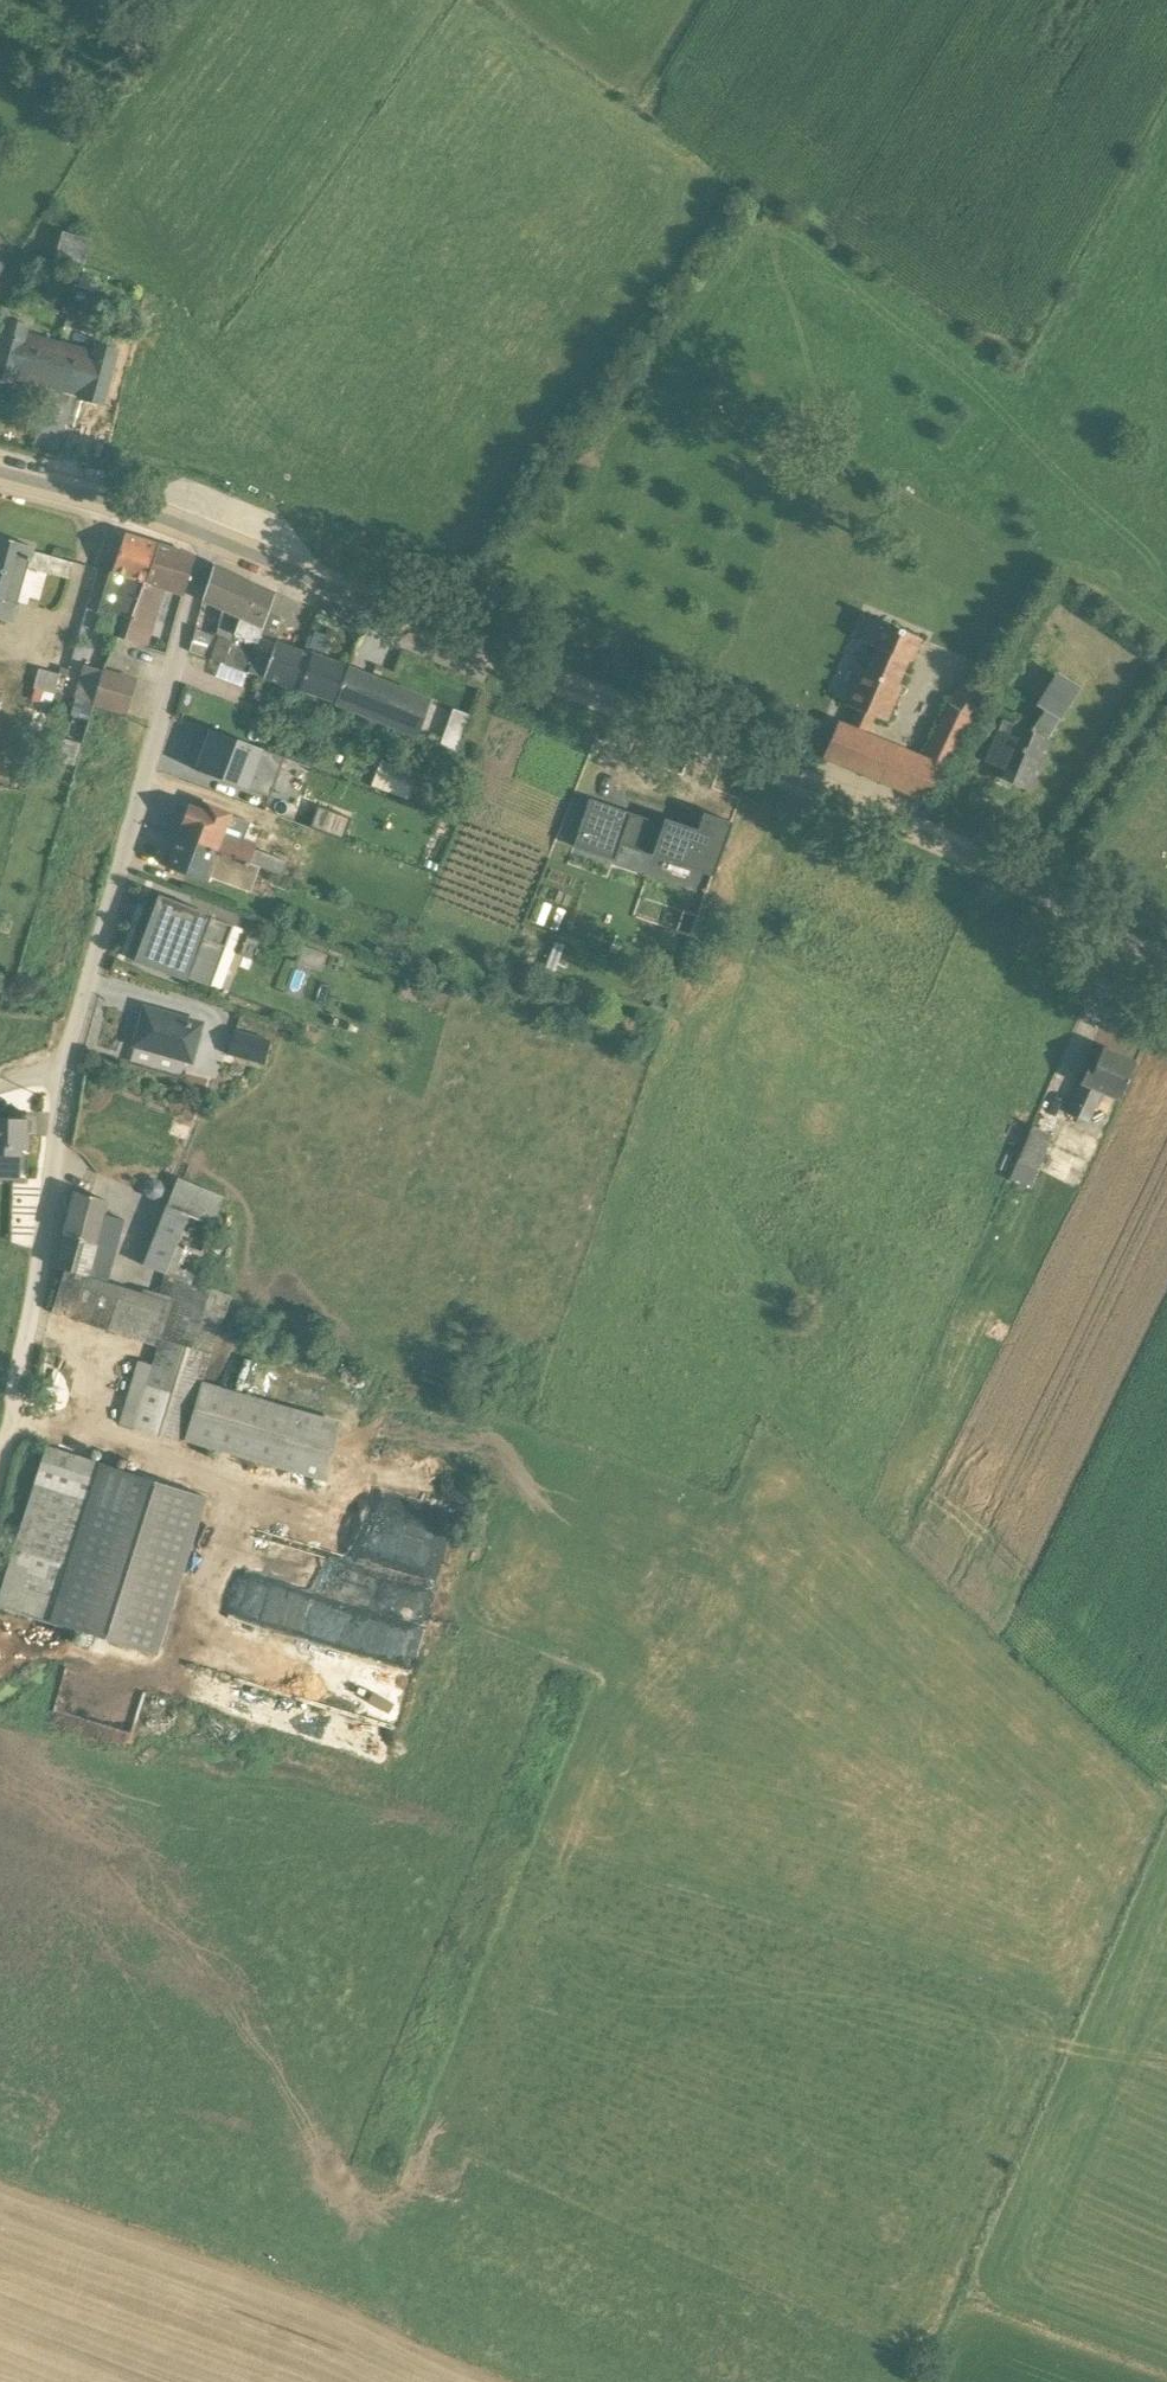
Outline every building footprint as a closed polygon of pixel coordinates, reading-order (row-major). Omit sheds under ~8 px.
[(88,253),(92,232),(62,226),(58,247),(88,253)] [(0,331),(0,379),(11,382),(11,380),(47,390),(58,343),(25,334),(27,326),(19,324),(20,318),(6,315),(5,320),(3,320),(0,331)] [(58,343),(47,390),(80,399),(80,400),(99,406),(100,402),(113,405),(129,345),(113,340),(111,349),(92,344),(90,351),(58,343)] [(122,536),(96,615),(111,620),(113,616),(129,620),(156,547),(122,536)] [(33,548),(0,539),(0,621),(6,623),(13,623),(33,548)] [(193,558),(192,558),(156,547),(129,620),(121,618),(115,637),(133,643),(144,643),(161,589),(182,596),(193,558)] [(32,553),(20,596),(37,601),(45,575),(66,580),(71,564),(32,553)] [(222,666),(249,585),(211,567),(200,601),(223,612),(215,638),(194,630),(187,653),(209,660),(222,666)] [(273,596),(249,585),(222,666),(244,675),(273,596)] [(279,618),(266,614),(244,675),(294,694),(308,655),(271,641),(279,618)] [(920,642),(868,619),(859,642),(872,648),(863,672),(856,669),(841,704),(884,722),(899,687),(895,685),(905,662),(910,664),(920,642)] [(345,668),(308,655),(294,694),(330,708),(345,668)] [(99,672),(81,666),(69,714),(87,718),(99,672)] [(345,668),(330,708),(414,740),(427,702),(345,668)] [(49,704),(57,676),(36,670),(31,688),(33,689),(29,704),(45,709),(46,704),(49,704)] [(91,704),(123,714),(133,682),(99,672),(91,704)] [(1045,739),(1077,689),(1075,687),(1053,673),(1032,706),(1040,712),(1030,733),(999,721),(982,763),(1012,776),(1008,785),(1027,792),(1049,742),(1045,739)] [(920,800),(987,698),(959,681),(935,723),(924,739),(926,742),(923,742),(915,753),(837,721),(820,757),(920,800)] [(279,694),(256,686),(251,700),(274,708),(279,694)] [(207,731),(192,771),(268,799),(283,759),(207,731)] [(61,739),(55,762),(73,766),(79,744),(61,739)] [(413,775),(378,761),(368,787),(404,801),(413,775)] [(408,791),(406,798),(415,801),(415,804),(430,809),(439,783),(424,778),(418,794),(408,791)] [(576,830),(710,878),(730,823),(701,813),(693,836),(587,799),(576,830)] [(257,868),(280,876),(286,861),(252,849),(254,845),(223,834),(229,816),(206,807),(204,813),(187,807),(176,837),(257,868)] [(253,878),(257,868),(176,837),(164,868),(207,885),(209,880),(247,894),(253,878)] [(196,958),(215,966),(230,929),(230,928),(205,918),(201,928),(182,921),(187,908),(159,897),(156,897),(142,933),(152,937),(141,965),(141,966),(185,983),(196,958)] [(298,963),(321,970),(327,950),(304,943),(298,963)] [(133,1045),(192,1062),(202,1025),(143,1009),(133,1045)] [(268,1042),(231,1031),(225,1055),(261,1066),(268,1042)] [(1087,1065),(1064,1114),(1086,1123),(1099,1095),(1115,1101),(1132,1065),(1100,1051),(1093,1067),(1087,1065)] [(18,1178),(19,1150),(24,1150),(25,1120),(22,1120),(22,1113),(7,1112),(6,1119),(0,1119),(0,1178),(18,1178)] [(1050,1136),(1029,1127),(1006,1181),(1027,1189),(1050,1136)] [(1056,1153),(1046,1175),(1061,1181),(1070,1159),(1056,1153)] [(323,1481),(337,1422),(203,1381),(230,1297),(190,1284),(212,1229),(209,1226),(208,1223),(211,1222),(221,1196),(175,1178),(140,1266),(162,1274),(158,1293),(141,1289),(140,1293),(107,1282),(123,1221),(120,1218),(102,1215),(106,1202),(104,1200),(74,1191),(53,1266),(61,1270),(49,1312),(154,1347),(150,1364),(135,1361),(116,1424),(182,1444),(323,1481)] [(154,1656),(156,1656),(205,1497),(44,1445),(43,1445),(0,1583),(0,1608),(154,1656)]
